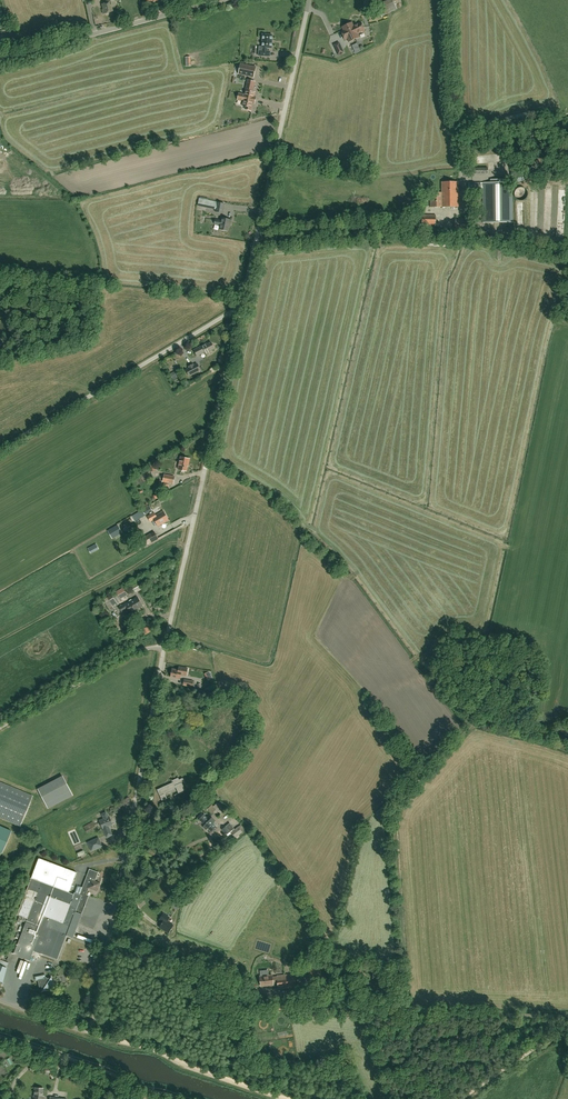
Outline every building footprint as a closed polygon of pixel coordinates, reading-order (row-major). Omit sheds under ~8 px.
[(106,4),(102,4),(103,9),(102,10),(103,14),(105,13),(106,13),(106,14),(109,13),(109,12),(113,12),(112,6),(116,5),(115,0),(106,0),(107,2),(106,2),(105,3),(106,4)] [(383,12),(384,15),(397,10),(392,0),(388,0),(379,4),(379,3),(374,5),(378,15),(383,12)] [(357,34),(365,30),(361,22),(354,26),(352,22),(342,27),(343,30),(341,31),(345,39),(347,38),(349,42),(359,37),(357,34)] [(270,52),(267,51),(267,48),(272,48),(272,35),(266,35),(266,34),(262,34),(262,38),(263,38),(262,42),(259,42),(259,56),(270,56),(270,52)] [(339,42),(334,45),(339,55),(344,52),(339,42)] [(256,67),(241,64),(239,74),(254,77),(256,67)] [(256,97),(254,97),(255,92),(252,92),(255,82),(248,80),(245,95),(241,94),(240,100),(243,101),(242,105),(246,106),(245,109),(251,110),(252,103),(254,103),(256,97)] [(528,112),(505,117),(507,127),(530,122),(528,112)] [(515,183),(524,180),(520,165),(510,168),(515,183)] [(512,182),(506,182),(506,179),(491,179),(491,183),(469,183),(469,194),(481,194),(481,190),(483,190),(484,223),(512,222),(512,182)] [(431,207),(458,206),(458,182),(442,182),(442,192),(430,193),(431,207)] [(527,197),(528,195),(527,192),(526,190),(524,189),(521,188),(519,189),(517,190),(516,192),(515,195),(516,197),(517,199),(519,200),(521,201),(524,200),(526,199),(527,197)] [(217,202),(199,198),(198,206),(216,210),(215,212),(223,213),(225,204),(217,202)] [(423,214),(422,225),(435,225),(436,214),(423,214)] [(231,223),(231,220),(222,218),(221,221),(216,220),(215,224),(220,225),(220,230),(228,231),(230,222),(231,223)] [(468,231),(468,228),(469,219),(456,218),(455,229),(468,231)] [(436,241),(436,233),(426,232),(426,240),(436,241)] [(207,343),(197,348),(194,350),(197,356),(205,352),(206,354),(211,351),(211,350),(214,348),(211,342),(207,344),(207,343)] [(193,364),(189,366),(189,368),(186,369),(189,375),(200,370),(197,364),(194,365),(193,364)] [(178,469),(181,470),(182,471),(184,471),(185,471),(186,471),(188,464),(189,459),(181,457),(178,469)] [(173,484),(174,477),(164,475),(163,482),(173,484)] [(145,515),(152,511),(148,505),(135,514),(139,519),(145,515)] [(150,522),(154,520),(158,527),(169,520),(163,511),(155,516),(153,513),(147,517),(150,522)] [(112,539),(122,533),(117,525),(107,530),(112,539)] [(155,532),(144,539),(148,545),(159,539),(155,532)] [(91,553),(99,549),(96,544),(88,548),(91,553)] [(141,580),(134,583),(131,585),(135,593),(139,591),(145,587),(141,580)] [(120,599),(127,595),(123,588),(116,592),(108,597),(102,601),(104,604),(105,603),(110,610),(114,608),(112,606),(121,601),(120,599)] [(131,613),(134,611),(143,606),(137,597),(126,604),(126,603),(119,607),(122,612),(128,608),(131,613)] [(186,675),(187,668),(179,667),(178,670),(172,669),(170,677),(180,679),(181,674),(186,675)] [(192,687),(193,681),(184,679),(183,685),(192,687)] [(559,730),(567,733),(567,730),(567,726),(561,724),(559,730)] [(182,783),(184,782),(184,780),(183,778),(179,780),(178,778),(172,780),(173,782),(157,790),(162,801),(167,798),(164,793),(176,788),(178,793),(185,790),(182,783)] [(65,780),(40,793),(48,808),(73,795),(65,780)] [(32,796),(0,782),(0,817),(20,826),(32,796)] [(108,826),(113,824),(111,821),(109,816),(108,817),(106,812),(102,814),(104,819),(99,821),(103,829),(107,837),(112,835),(108,826)] [(212,831),(216,827),(213,823),(215,821),(211,818),(209,820),(203,815),(199,820),(205,825),(204,826),(204,828),(205,829),(207,829),(208,828),(212,831)] [(83,826),(87,833),(96,828),(92,822),(83,826)] [(228,836),(231,833),(235,838),(243,832),(242,832),(245,830),(241,825),(235,829),(230,823),(222,829),(226,835),(227,835),(228,836)] [(2,852),(12,829),(0,825),(0,851),(2,852)] [(98,839),(88,843),(91,850),(101,846),(98,839)] [(86,895),(89,888),(97,891),(100,883),(95,881),(98,872),(89,869),(80,894),(75,893),(74,894),(70,893),(70,892),(69,892),(77,872),(76,872),(39,858),(31,878),(30,878),(31,878),(17,915),(27,919),(23,930),(17,944),(14,954),(30,960),(33,951),(41,954),(42,954),(58,960),(67,935),(73,937),(88,896),(86,895)] [(168,933),(173,925),(167,921),(169,917),(163,913),(160,919),(163,921),(159,927),(168,933)] [(319,967),(309,971),(314,983),(324,979),(319,967)] [(273,985),(273,982),(278,981),(279,989),(295,987),(294,974),(272,977),(272,975),(260,977),(261,986),(273,985)] [(19,975),(16,989),(25,991),(28,977),(19,975)] [(46,977),(38,979),(39,987),(41,987),(42,991),(52,989),(54,987),(52,977),(47,978),(46,977)] [(33,1098),(43,1098),(43,1096),(43,1088),(35,1088),(34,1096),(33,1098)]
